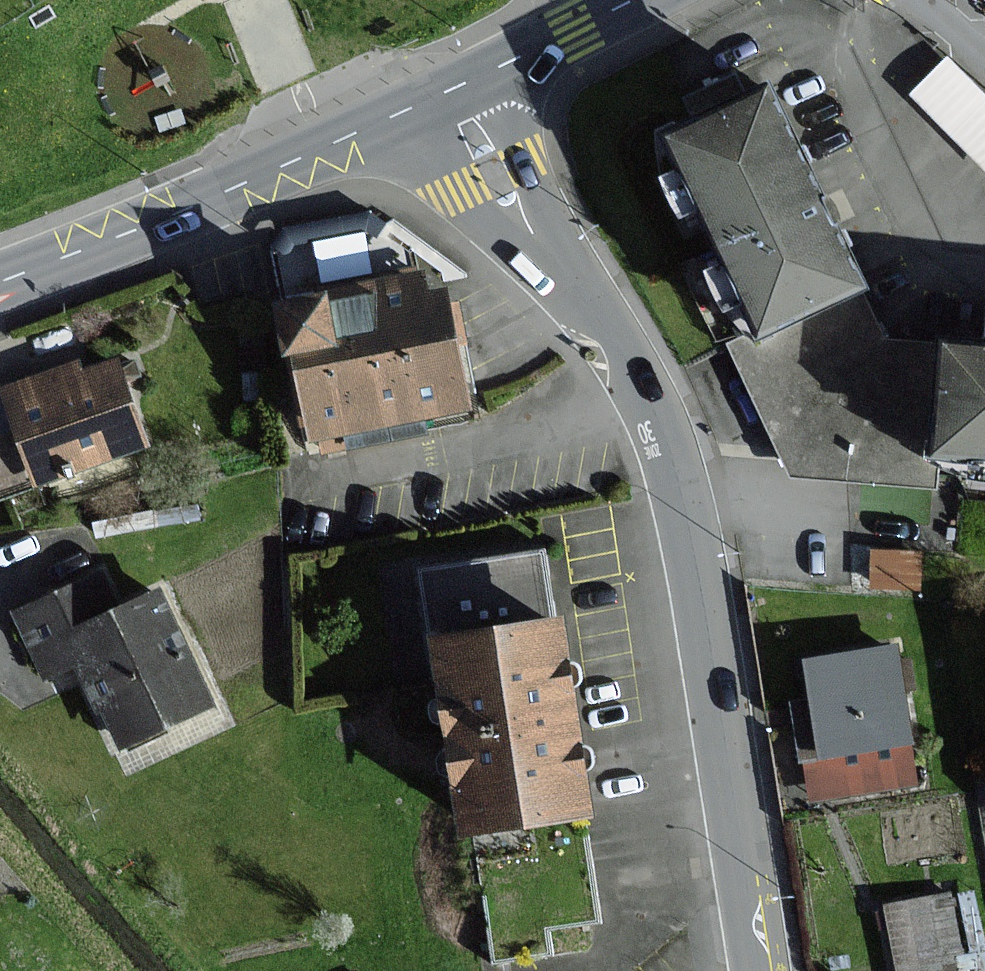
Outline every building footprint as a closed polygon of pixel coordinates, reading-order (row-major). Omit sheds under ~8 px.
[(950,45),(912,84),(984,154),(984,79),(950,45)] [(856,286),(766,91),(670,135),(760,330),(856,286)] [(370,284),(326,293),(285,303),(275,305),(285,353),(294,352),(307,419),(310,438),(470,407),(446,290),(424,294),(420,274),(370,284)] [(822,477),(933,486),(935,456),(944,345),(880,341),(856,286),(760,330),(729,343),(772,437),(790,474),(822,477)] [(944,345),(935,456),(984,459),(984,348),(944,345)] [(80,374),(77,365),(5,391),(37,483),(146,445),(117,362),(80,374)] [(38,486),(37,483),(5,391),(0,393),(0,499),(38,486)] [(424,571),(436,641),(552,623),(541,553),(424,571)] [(80,659),(122,747),(212,704),(158,592),(118,611),(99,572),(16,612),(46,675),(80,659)] [(466,833),(475,831),(581,815),(590,813),(578,738),(565,655),(560,622),(552,623),(436,641),(436,644),(466,833)] [(895,645),(802,661),(818,757),(911,742),(895,645)] [(597,921),(581,815),(475,831),(494,962),(551,954),(547,928),(597,921)] [(888,908),(900,970),(962,970),(948,896),(888,908)]
